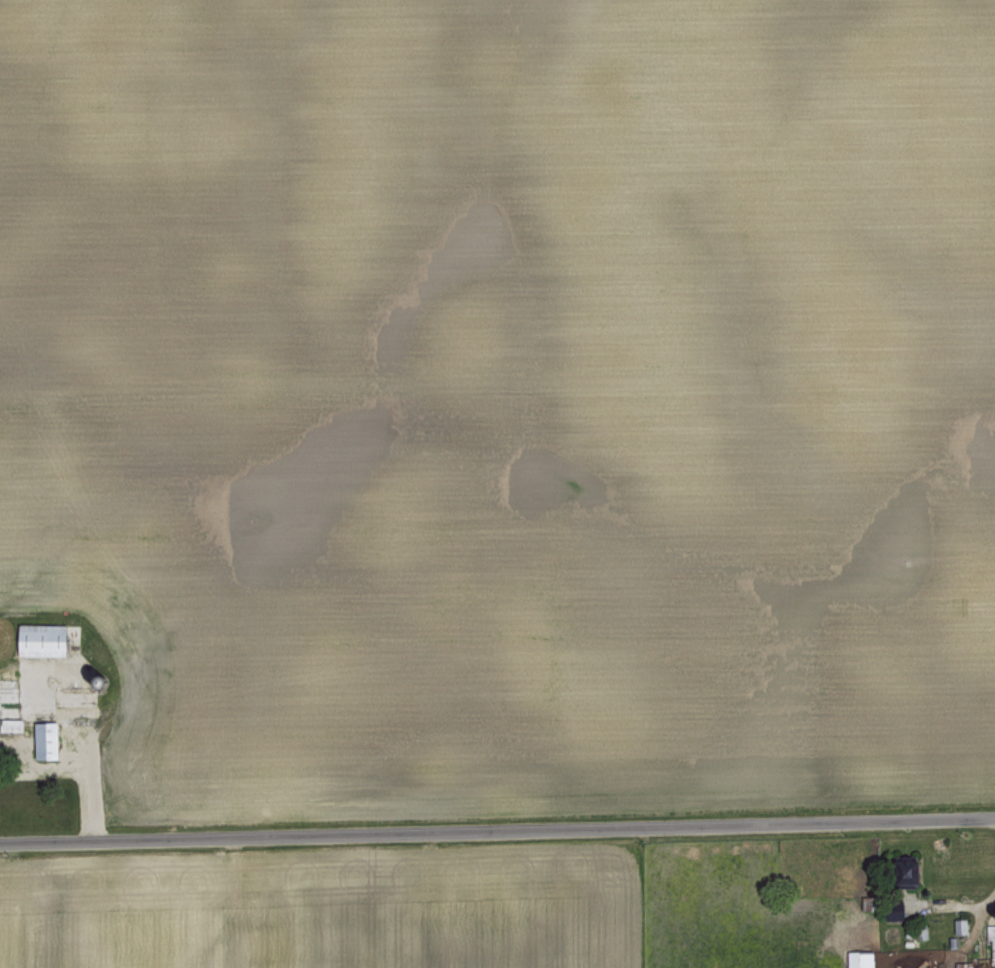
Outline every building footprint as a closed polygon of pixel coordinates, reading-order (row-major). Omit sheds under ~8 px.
[(59,655),(60,624),(12,622),(12,654),(59,655)] [(53,758),(52,721),(30,721),(31,758),(53,758)]
